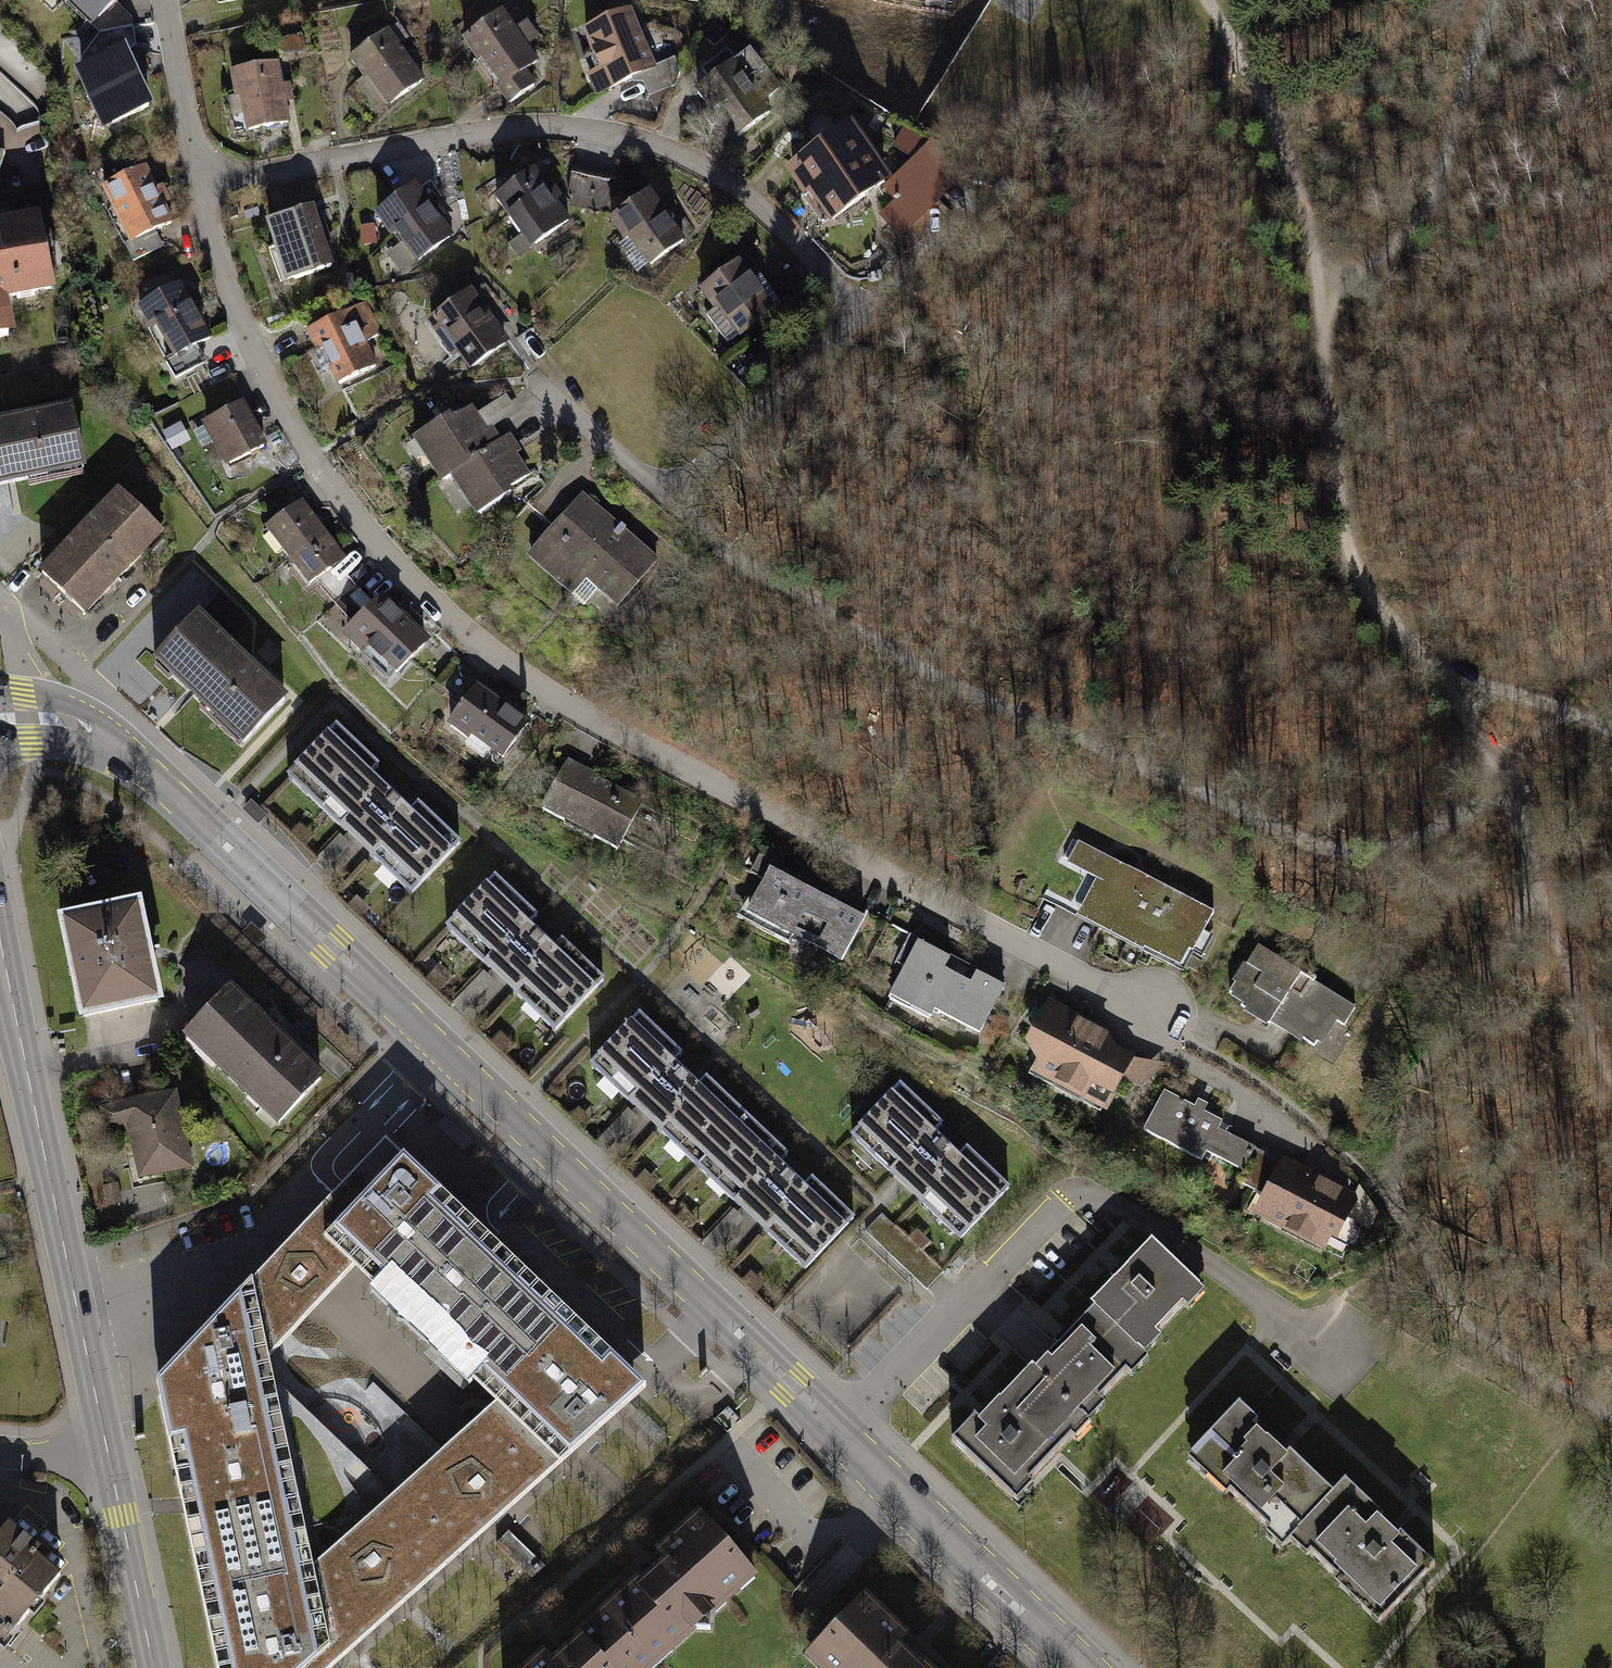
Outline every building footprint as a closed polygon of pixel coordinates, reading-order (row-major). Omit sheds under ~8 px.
[(32,5),(74,45),(117,0),(37,0),(32,5)] [(503,11),(463,40),(500,91),(528,71),(540,62),(529,47),(540,38),(528,22),(517,30),(503,11)] [(629,11),(580,32),(596,69),(585,74),(594,95),(639,76),(654,70),(629,11)] [(400,25),(350,59),(364,80),(357,85),(377,114),(425,82),(400,45),(410,39),(400,25)] [(118,54),(73,77),(102,132),(146,110),(118,54)] [(278,61),(230,72),(235,97),(227,99),(232,118),(244,116),(247,132),(291,123),(287,103),(292,102),(288,84),(283,85),(278,61)] [(654,70),(639,76),(648,97),(683,83),(674,62),(654,70)] [(733,66),(698,91),(734,141),(769,115),(761,104),(778,92),(763,72),(747,85),(733,66)] [(528,71),(500,91),(509,103),(536,83),(528,71)] [(846,125),(786,176),(830,229),(879,189),(891,179),(846,125)] [(882,215),(900,237),(946,199),(940,192),(957,178),(930,147),(891,179),(879,189),(893,206),(882,215)] [(572,202),(613,207),(617,174),(576,169),(572,202)] [(523,172),(477,201),(517,265),(564,235),(523,172)] [(149,173),(93,195),(119,259),(175,237),(149,173)] [(414,191),(363,230),(398,276),(449,237),(414,191)] [(635,196),(591,225),(632,288),(676,259),(635,196)] [(320,213),(259,235),(280,294),(341,272),(320,213)] [(12,346),(5,310),(55,301),(41,222),(0,229),(0,348),(12,346)] [(724,268),(677,303),(719,360),(767,325),(724,268)] [(172,287),(125,318),(167,380),(213,349),(172,287)] [(476,288),(423,326),(450,364),(459,358),(468,372),(513,339),(476,288)] [(358,305),(292,340),(325,401),(391,365),(358,305)] [(480,414),(491,431),(518,412),(507,395),(480,414)] [(231,405),(188,431),(216,479),(260,453),(231,405)] [(452,418),(414,443),(441,483),(447,479),(500,443),(491,431),(480,414),(475,407),(454,422),(452,418)] [(81,475),(65,412),(0,427),(0,495),(81,475)] [(447,479),(475,520),(516,492),(513,488),(530,477),(517,456),(523,452),(511,435),(500,443),(447,479)] [(115,491),(38,572),(88,619),(165,538),(115,491)] [(572,499),(510,570),(552,607),(569,588),(602,617),(648,566),(572,499)] [(262,534),(290,571),(330,541),(302,504),(262,534)] [(347,563),(330,541),(290,571),(307,593),(318,585),(335,603),(357,586),(342,567),(347,563)] [(357,586),(335,603),(352,621),(363,621),(375,607),(357,586)] [(430,643),(383,599),(375,607),(363,621),(344,640),(391,684),(430,643)] [(199,609),(142,669),(231,754),(289,694),(199,609)] [(470,688),(436,740),(491,776),(525,724),(470,688)] [(364,867),(374,856),(414,893),(448,857),(320,738),(286,774),(340,824),(330,835),(364,867)] [(555,769),(532,818),(612,856),(636,807),(555,769)] [(1086,885),(1065,923),(1171,980),(1208,912),(1072,840),(1057,870),(1086,885)] [(857,928),(760,880),(743,917),(839,964),(857,928)] [(506,1003),(516,993),(556,1030),(590,994),(479,888),(444,925),(484,962),(475,971),(506,1003)] [(140,894),(59,910),(80,1013),(161,997),(140,894)] [(965,962),(924,943),(895,1005),(934,1024),(965,962)] [(1349,1017),(1247,951),(1234,971),(1224,986),(1228,988),(1218,1005),(1260,1031),(1262,1028),(1293,1048),(1296,1044),(1312,1054),(1330,1025),(1340,1031),(1349,1017)] [(1007,983),(965,962),(934,1024),(976,1044),(1007,983)] [(597,996),(606,987),(588,969),(579,978),(597,996)] [(232,984),(182,1035),(275,1123),(324,1072),(232,984)] [(1131,1053),(1038,1005),(1005,1069),(1097,1117),(1131,1053)] [(644,1019),(600,1065),(708,1168),(752,1121),(644,1019)] [(193,1162),(177,1085),(98,1103),(103,1127),(128,1122),(139,1174),(193,1162)] [(1016,1191),(906,1086),(855,1139),(965,1244),(1016,1191)] [(1254,1140),(1161,1098),(1144,1136),(1236,1178),(1254,1140)] [(755,1124),(710,1171),(818,1273),(863,1226),(755,1124)] [(608,1354),(450,1204),(416,1172),(400,1156),(385,1142),(356,1172),(252,1281),(204,1332),(156,1382),(217,1667),(332,1667),(603,1426),(645,1389),(612,1358),(608,1354)] [(1352,1193),(1276,1155),(1243,1222),(1319,1260),(1352,1193)] [(1096,1309),(1145,1355),(1163,1337),(1157,1332),(1184,1304),(1189,1309),(1205,1292),(1151,1241),(1091,1304),(1096,1309)] [(1035,1372),(1087,1422),(1104,1404),(1098,1398),(1126,1369),(1132,1375),(1148,1358),(1145,1355),(1096,1309),(1035,1372)] [(1087,1422),(1035,1372),(1031,1368),(981,1421),(975,1416),(952,1441),(1016,1501),(1033,1483),(1029,1479),(1072,1435),(1076,1440),(1091,1425),(1087,1422)] [(1257,1421),(1239,1404),(1187,1459),(1225,1494),(1229,1490),(1270,1528),(1266,1532),(1283,1549),(1291,1541),(1335,1494),(1293,1455),(1288,1460),(1278,1451),(1252,1427),(1257,1421)] [(1381,1613),(1418,1574),(1429,1562),(1402,1537),(1399,1540),(1391,1532),(1377,1519),(1380,1516),(1345,1483),(1335,1494),(1291,1541),(1307,1556),(1314,1548),(1336,1568),(1334,1570),(1381,1613)] [(774,1583),(761,1568),(711,1508),(653,1556),(666,1570),(615,1612),(667,1667),(671,1667),(774,1583)] [(0,1546),(0,1646),(3,1648),(11,1656),(63,1587),(39,1570),(49,1556),(16,1532),(4,1548),(0,1546)] [(615,1612),(567,1656),(559,1648),(538,1667),(667,1667),(615,1612)] [(815,1663),(820,1667),(929,1667),(867,1613),(815,1663)]
